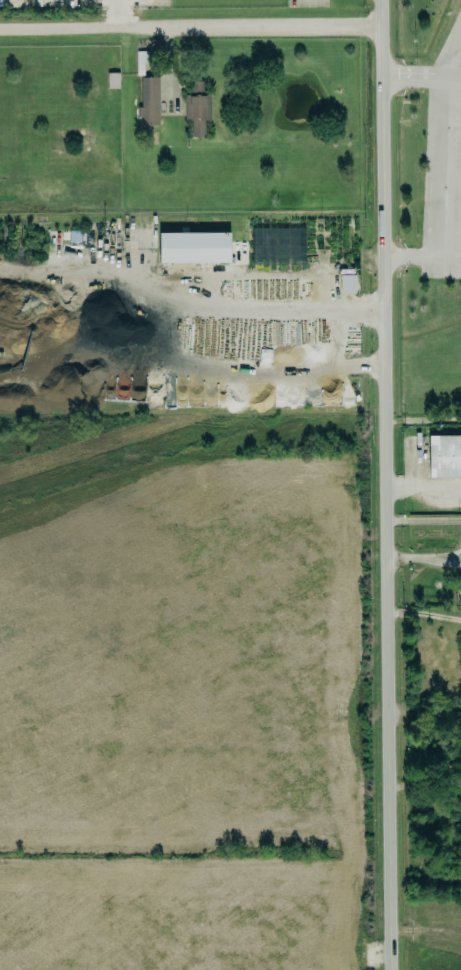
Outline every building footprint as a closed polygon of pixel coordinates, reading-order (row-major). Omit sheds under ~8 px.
[(144,76),(144,64),(148,64),(148,51),(136,52),(137,76),(144,76)] [(119,88),(119,73),(107,73),(107,89),(119,88)] [(159,77),(141,77),(142,108),(139,108),(139,126),(159,126),(159,77)] [(191,137),(205,137),(205,122),(211,122),(210,94),(203,94),(203,82),(192,82),(192,95),(185,95),(185,120),(191,120),(191,137)] [(156,230),(156,260),(227,260),(227,230),(156,230)] [(355,275),(340,276),(340,294),(356,294),(355,275)] [(426,476),(460,476),(460,433),(426,434),(426,476)]
